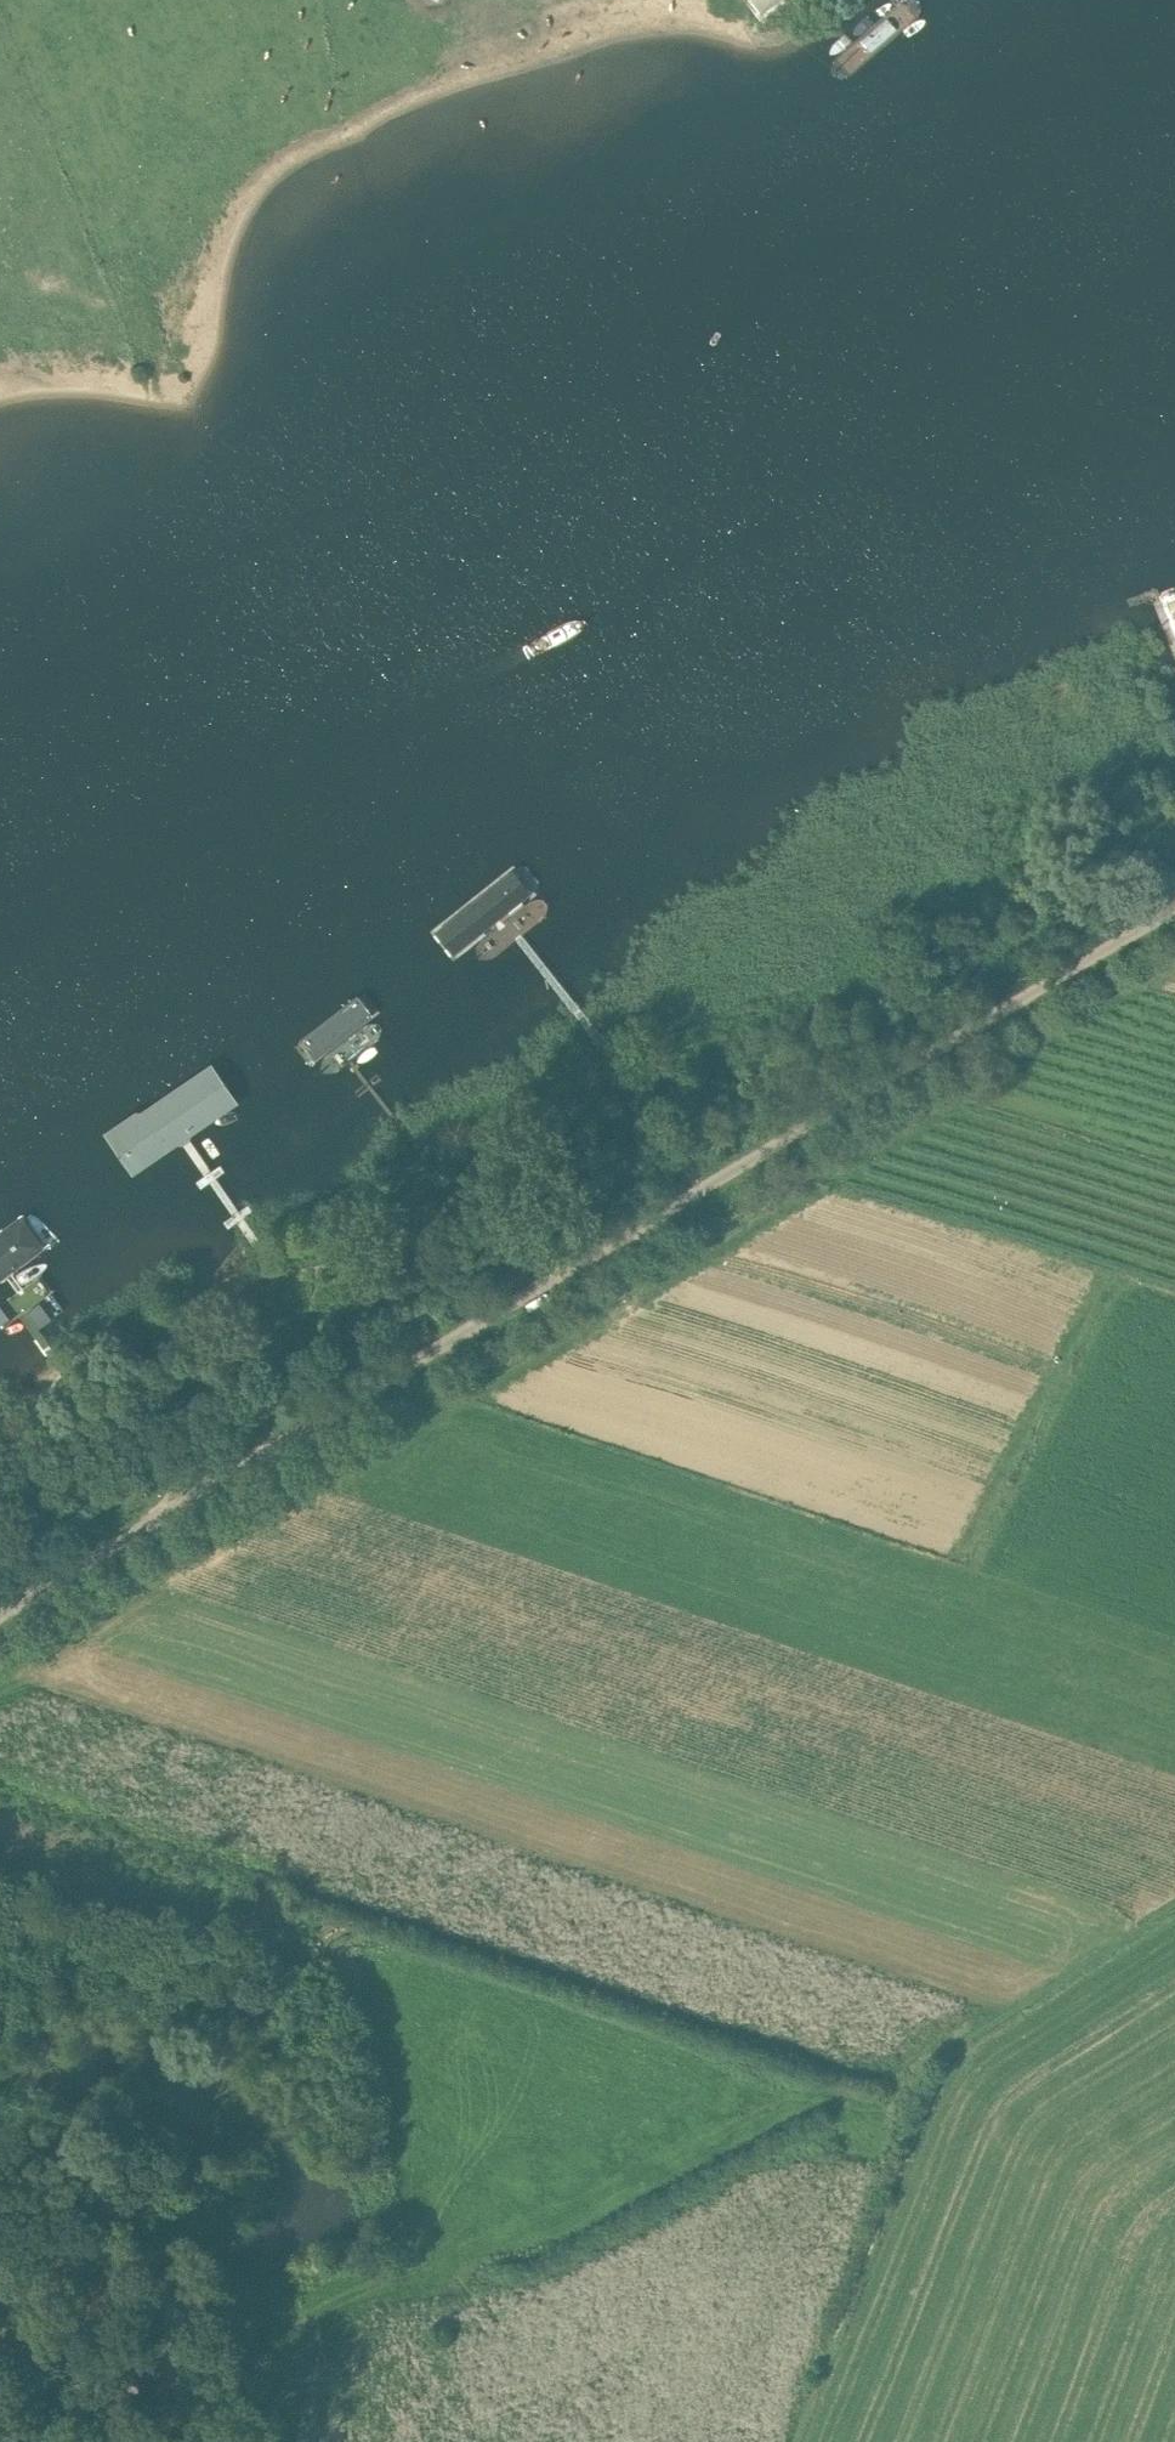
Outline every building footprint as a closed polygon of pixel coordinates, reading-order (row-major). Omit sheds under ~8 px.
[(772,10),(789,0),(766,0),(772,10)] [(497,907),(396,974),(451,1041),(546,974),(497,907)] [(345,952),(241,1028),(309,1125),(408,1039),(345,952)] [(204,1045),(77,1129),(124,1197),(254,1112),(204,1045)] [(0,1216),(0,1341),(82,1289),(23,1199),(0,1216)]
